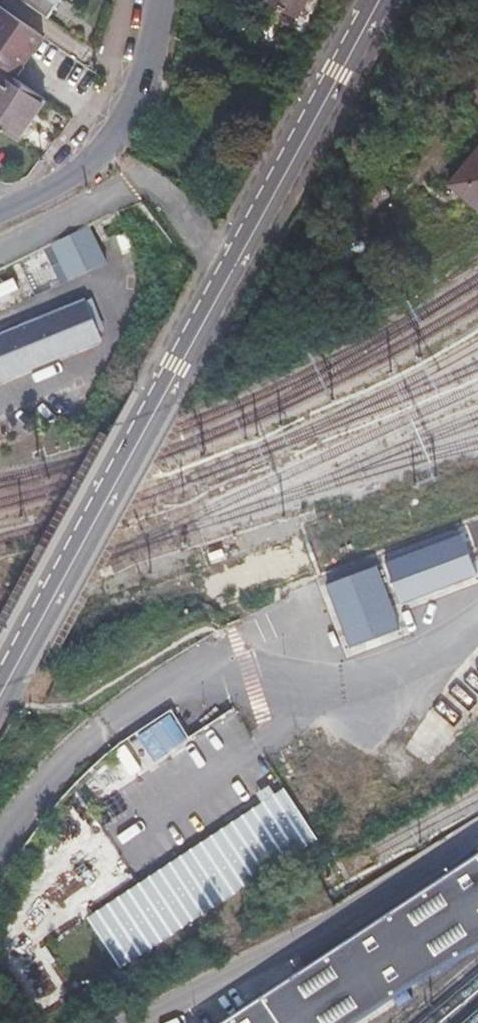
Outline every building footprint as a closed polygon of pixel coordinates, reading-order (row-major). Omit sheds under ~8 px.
[(58,0),(26,0),(47,15),(58,0)] [(263,1),(299,19),(308,0),(264,0),(263,1)] [(5,6),(0,12),(0,60),(16,71),(44,33),(5,6)] [(19,138),(47,97),(0,64),(0,125),(19,138)] [(441,192),(473,218),(477,212),(477,145),(441,192)] [(113,272),(95,236),(59,252),(76,289),(113,272)] [(144,259),(137,243),(122,249),(129,264),(144,259)] [(14,282),(0,288),(0,304),(20,295),(14,282)] [(85,315),(0,349),(0,389),(99,348),(85,315)] [(384,564),(399,607),(477,580),(477,577),(464,536),(384,564)] [(376,569),(325,588),(348,650),(399,631),(376,569)] [(184,735),(168,713),(137,737),(154,758),(184,735)] [(286,787),(87,921),(120,970),(319,837),(286,787)] [(477,944),(477,853),(223,1022),(360,1022),(477,944)]
